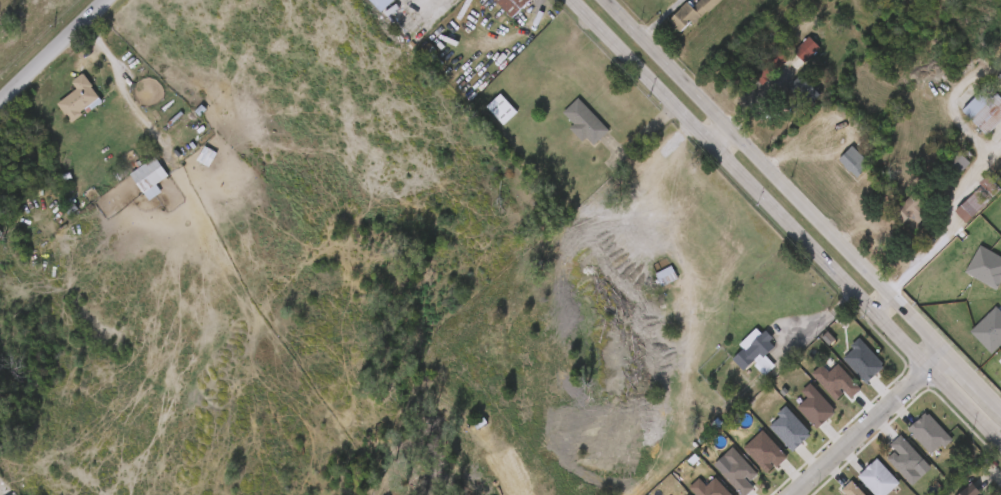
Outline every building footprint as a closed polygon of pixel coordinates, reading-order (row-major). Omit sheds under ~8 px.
[(368,0),(343,0),(369,28),(383,15),(368,0)] [(391,17),(374,0),(398,0),(407,10),(391,17)] [(512,9),(504,0),(468,0),(494,27),(512,9)] [(515,17),(499,0),(533,0),(515,17)] [(669,21),(690,0),(695,6),(701,0),(723,0),(709,13),(708,12),(692,27),(689,24),(680,33),(677,29),(675,32),(671,28),(673,25),(669,21)] [(819,34),(827,41),(807,62),(796,53),(811,36),(814,38),(819,34)] [(791,58),(766,85),(753,72),(779,46),(791,58)] [(102,101),(87,112),(84,108),(80,111),(82,114),(70,122),(56,103),(76,88),(71,81),(83,72),(92,84),(90,86),(102,101)] [(825,95),(812,108),(792,88),(805,75),(825,95)] [(59,98),(39,112),(53,131),(84,109),(65,82),(54,90),(59,98)] [(994,94),(1000,101),(1000,119),(984,136),(959,111),(987,83),(992,89),(986,95),(989,99),(994,94)] [(520,112),(506,125),(489,108),(503,94),(520,112)] [(608,131),(594,145),(587,137),(583,141),(570,128),(575,124),(563,111),(578,97),(610,130),(608,131)] [(485,134),(499,121),(482,103),(468,116),(485,134)] [(564,151),(569,147),(576,155),(593,139),(561,106),(545,121),(556,133),(551,138),(564,151)] [(868,172),(860,179),(841,161),(854,148),(859,153),(857,155),(864,162),(860,165),(868,172)] [(971,162),(956,178),(948,171),(953,166),(946,159),(956,148),(971,162)] [(159,187),(152,192),(150,189),(143,193),(130,173),(155,156),(168,175),(156,184),(159,187)] [(143,201),(138,193),(150,185),(137,166),(112,183),(131,210),(143,201)] [(991,174),(1000,185),(1000,193),(969,223),(958,211),(985,184),(983,182),(991,174)] [(932,213),(921,225),(913,217),(906,225),(896,215),(917,194),(929,206),(927,208),(932,213)] [(755,327),(762,333),(766,330),(774,337),(770,342),(774,346),(766,355),(776,365),(765,376),(754,365),(757,363),(755,361),(745,371),(733,359),(744,348),(739,344),(755,327)] [(865,380),(884,363),(860,337),(841,355),(865,380)] [(828,371),(820,363),(811,372),(835,395),(842,388),(850,396),(860,386),(836,362),(828,371)] [(806,395),(797,404),(816,425),(834,408),(809,381),(801,389),(806,395)] [(791,448),(810,431),(786,405),(767,422),(791,448)] [(908,426),(931,452),(949,436),(926,410),(908,426)] [(743,445),(767,471),(786,453),(762,427),(743,445)] [(886,456),(911,482),(919,474),(913,466),(923,458),(899,433),(889,442),(895,448),(886,456)] [(753,484),(747,478),(756,470),(732,444),(721,454),(729,461),(719,470),(742,494),(753,484)] [(876,494),(883,494),(899,481),(876,456),(856,474),(876,494)] [(713,473),(690,494),(734,494),(713,473)] [(851,478),(840,487),(846,493),(843,494),(867,494),(851,478)] [(979,492),(975,494),(954,494),(970,481),(979,492)] [(681,486),(672,494),(690,494),(681,486)]
